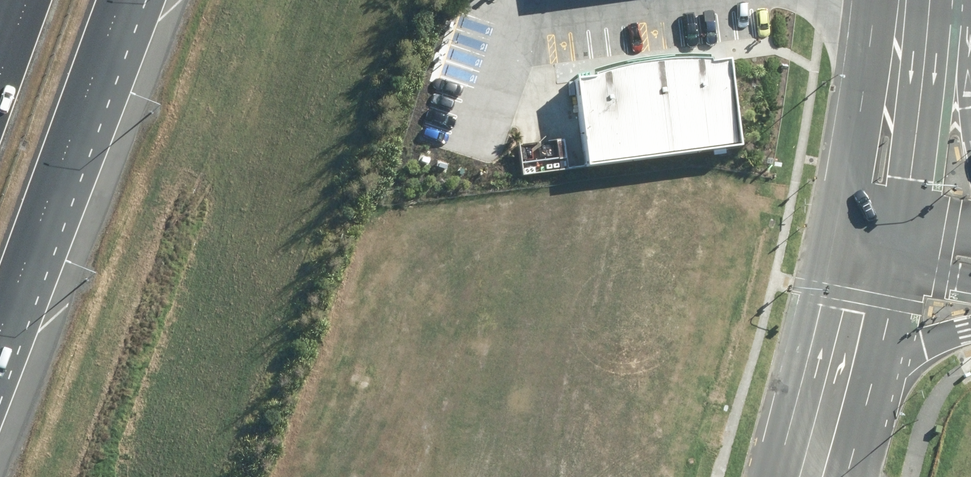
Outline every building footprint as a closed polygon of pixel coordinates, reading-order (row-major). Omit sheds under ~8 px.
[(735,57),(575,75),(585,165),(746,147),(735,57)]
